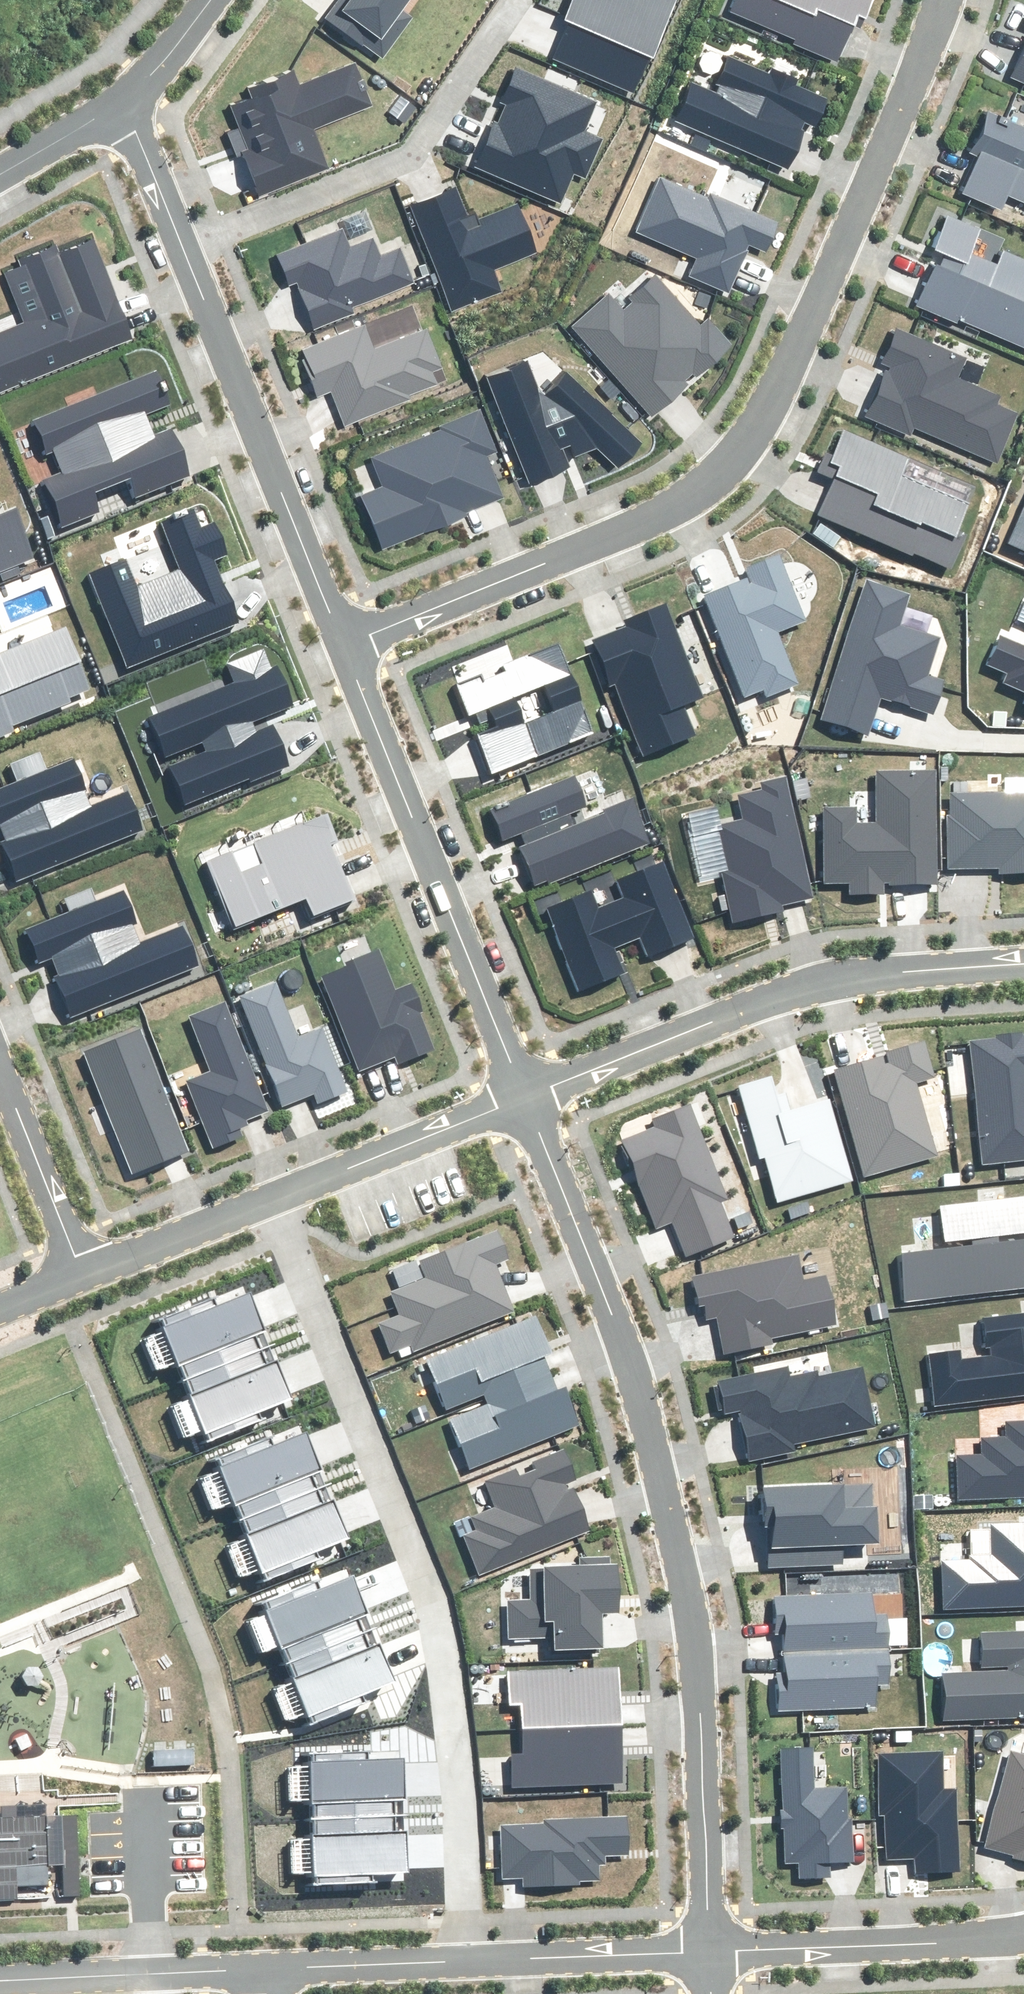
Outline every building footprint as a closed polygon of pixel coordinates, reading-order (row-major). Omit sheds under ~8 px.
[(327,17),(383,58),(412,18),(402,10),(409,0),(339,0),(327,17)] [(633,92),(650,53),(653,54),(676,0),(575,0),(550,57),(633,92)] [(732,12),(795,39),(794,42),(836,61),(858,11),(866,15),(873,0),(737,0),(732,12)] [(1012,81),(1023,87),(1023,54),(1012,81)] [(826,100),(728,57),(713,91),(693,83),(677,121),(788,169),(808,123),(815,126),(826,100)] [(254,98),(231,107),(239,128),(229,132),(238,156),(244,153),(260,194),(328,168),(313,129),(371,106),(355,64),(301,85),(297,74),(252,92),(254,98)] [(583,131),(596,101),(519,68),(504,104),(507,105),(499,124),(495,123),(477,166),(560,202),(573,172),(584,177),(601,139),(583,131)] [(988,112),(971,152),(980,157),(964,193),(1002,210),(1010,194),(1023,200),(1023,128),(988,112)] [(707,198),(661,179),(637,232),(698,259),(690,276),(728,292),(749,244),(765,251),(777,223),(709,194),(707,198)] [(458,187),(413,205),(454,309),(500,291),(492,271),(538,253),(518,205),(473,223),(458,187)] [(947,218),(934,247),(944,252),(920,305),(958,321),(960,317),(1023,345),(1023,264),(1000,254),(1005,244),(947,218)] [(342,229),(279,254),(290,283),(298,280),(317,327),(352,313),(350,306),(412,282),(399,250),(380,257),(373,240),(350,249),(342,229)] [(92,241),(59,255),(57,248),(21,263),(23,269),(5,276),(24,324),(0,333),(0,393),(132,340),(92,241)] [(607,295),(572,327),(651,415),(730,345),(707,321),(699,328),(655,278),(620,309),(607,295)] [(363,325),(300,351),(318,395),(330,390),(345,426),(409,400),(407,395),(436,384),(431,373),(441,369),(425,329),(373,349),(363,325)] [(966,360),(898,330),(884,362),(891,365),(868,417),(910,435),(914,426),(997,463),(1018,414),(995,404),(999,397),(958,379),(966,360)] [(526,362),(488,377),(531,483),(570,467),(567,460),(599,448),(618,467),(641,444),(565,373),(545,393),(576,413),(551,423),(526,362)] [(167,405),(155,373),(36,421),(49,454),(55,452),(63,472),(45,480),(63,526),(100,511),(92,492),(127,477),(135,497),(195,474),(176,427),(153,436),(145,414),(167,405)] [(384,487),(363,496),(384,548),(427,531),(428,532),(464,518),(462,513),(503,497),(487,455),(495,452),(480,416),(373,459),(384,487)] [(912,552),(951,569),(965,538),(957,534),(969,506),(901,476),(908,460),(845,432),(831,464),(840,467),(819,513),(912,554),(912,552)] [(1006,543),(1023,551),(1023,503),(1006,543)] [(32,558),(13,511),(0,516),(0,570),(32,558)] [(125,561),(89,575),(127,667),(238,623),(212,559),(225,554),(213,523),(200,529),(194,514),(165,525),(182,569),(136,587),(125,561)] [(750,576),(705,595),(746,696),(764,689),(767,696),(797,684),(776,631),(804,620),(779,556),(747,568),(750,576)] [(866,581),(821,717),(867,732),(879,696),(933,713),(944,680),(927,674),(939,638),(900,625),(909,595),(866,581)] [(644,756),(695,735),(682,703),(701,696),(665,606),(626,622),(628,627),(594,641),(611,684),(614,682),(644,756)] [(14,730),(12,725),(70,702),(68,697),(89,689),(64,629),(0,655),(0,736),(14,730)] [(1004,637),(991,665),(1008,673),(1004,681),(1023,689),(1023,646),(1004,637)] [(494,771),(591,732),(557,647),(460,686),(471,715),(489,708),(498,729),(480,736),(494,771)] [(293,705),(277,666),(270,668),(263,651),(227,665),(235,683),(151,716),(167,755),(203,740),(208,753),(172,767),(186,804),(290,762),(270,714),(293,705)] [(142,831),(127,793),(91,807),(72,761),(0,790),(0,834),(19,880),(142,831)] [(883,882),(935,882),(935,772),(877,772),(877,824),(855,824),(855,808),(824,808),(824,883),(851,883),(851,893),(883,893),(883,882)] [(576,777),(493,810),(505,841),(520,835),(541,886),(648,843),(631,803),(573,826),(568,813),(588,805),(576,777)] [(812,896),(785,777),(762,782),(763,789),(740,795),(746,819),(719,825),(730,871),(722,872),(733,921),(781,910),(779,903),(812,896)] [(950,793),(951,817),(948,817),(948,868),(1000,868),(1000,873),(1023,873),(1023,793),(950,793)] [(327,814),(207,862),(233,927),(307,897),(314,914),(352,899),(330,844),(338,841),(327,814)] [(590,891),(547,908),(580,990),(623,972),(612,946),(640,934),(650,957),(695,939),(663,862),(617,881),(624,899),(598,909),(590,891)] [(73,1014),(197,964),(181,926),(146,941),(126,891),(29,930),(42,963),(51,960),(73,1014)] [(349,967),(323,978),(360,1068),(395,1054),(399,1063),(433,1050),(418,1012),(421,1010),(411,985),(394,992),(377,951),(347,963),(349,967)] [(275,983),(240,997),(284,1105),(315,1092),(319,1102),(346,1091),(321,1030),(298,1039),(275,983)] [(267,1111),(224,1003),(190,1017),(212,1072),(188,1082),(214,1146),(250,1132),(245,1119),(267,1111)] [(138,1029),(85,1050),(134,1172),(187,1151),(138,1029)] [(969,1042),(984,1164),(1023,1159),(1023,1036),(1021,1036),(1021,1033),(997,1036),(997,1039),(969,1042)] [(888,1055),(834,1071),(865,1178),(936,1158),(915,1083),(934,1077),(925,1042),(888,1053),(888,1055)] [(771,1078),(741,1087),(760,1156),(765,1155),(778,1201),(853,1180),(829,1099),(781,1112),(771,1078)] [(727,1199),(689,1104),(654,1118),(658,1128),(622,1142),(657,1227),(672,1221),(686,1256),(735,1236),(721,1201),(727,1199)] [(904,1302),(1023,1288),(1023,1198),(940,1208),(945,1250),(902,1255),(904,1302)] [(508,1258),(497,1231),(419,1262),(425,1278),(392,1292),(401,1315),(379,1323),(391,1352),(410,1344),(413,1351),(513,1311),(494,1264),(508,1258)] [(797,1256),(694,1277),(700,1306),(705,1305),(708,1318),(718,1316),(725,1352),(773,1342),(772,1338),(836,1325),(826,1276),(802,1281),(797,1256)] [(193,1376),(280,1341),(259,1289),(224,1303),(221,1295),(169,1315),(173,1325),(150,1334),(164,1368),(187,1359),(193,1376)] [(936,1405),(1023,1394),(1023,1315),(985,1320),(990,1357),(960,1361),(959,1351),(929,1354),(936,1405)] [(485,1399),(551,1372),(543,1354),(550,1351),(536,1317),(428,1360),(447,1408),(483,1394),(485,1399)] [(280,1341),(193,1376),(201,1395),(176,1404),(190,1439),(301,1395),(280,1341)] [(740,1411),(750,1460),(795,1451),(793,1442),(876,1426),(864,1369),(818,1378),(817,1371),(789,1377),(787,1368),(718,1382),(725,1414),(740,1411)] [(559,1392),(551,1372),(485,1399),(487,1405),(451,1419),(471,1468),(580,1424),(565,1389),(559,1392)] [(1007,1422),(1008,1437),(981,1438),(982,1456),(958,1457),(960,1499),(1023,1496),(1023,1422),(1007,1422)] [(245,1517),(331,1483),(311,1431),(275,1445),(272,1437),(221,1457),(224,1466),(202,1475),(215,1510),(238,1501),(245,1517)] [(464,1537),(479,1574),(589,1529),(569,1480),(575,1478),(564,1452),(486,1483),(496,1509),(473,1519),(478,1531),(464,1537)] [(331,1483),(245,1517),(252,1536),(228,1546),(242,1581),(353,1537),(331,1483)] [(871,1484),(765,1488),(766,1528),(768,1567),(843,1564),(842,1545),(878,1544),(876,1507),(872,1507),(871,1484)] [(945,1609),(1023,1605),(1023,1524),(992,1525),(992,1530),(970,1531),(971,1560),(943,1561),(945,1609)] [(579,1568),(531,1570),(532,1600),(508,1601),(509,1637),(555,1635),(555,1648),(603,1647),(602,1614),(618,1613),(617,1567),(611,1567),(611,1559),(579,1560),(579,1568)] [(289,1662),(375,1628),(355,1576),(319,1590),(316,1582),(265,1602),(269,1611),(246,1620),(259,1654),(282,1645),(289,1662)] [(786,1654),(889,1650),(887,1616),(873,1616),(872,1593),(775,1597),(776,1633),(785,1633),(786,1654)] [(375,1628),(289,1662),(296,1681),(272,1691),(286,1726),(397,1682),(375,1628)] [(945,1721),(1023,1717),(1023,1632),(982,1634),(983,1672),(943,1674),(945,1721)] [(890,1682),(889,1650),(786,1654),(787,1673),(778,1673),(780,1710),(877,1706),(876,1683),(890,1682)] [(619,1667),(508,1673),(510,1705),(520,1704),(522,1730),(622,1725),(619,1667)] [(625,1780),(622,1725),(522,1730),(523,1754),(512,1754),(514,1786),(625,1780)] [(814,1749),(779,1750),(783,1863),(800,1863),(800,1877),(831,1876),(830,1862),(852,1861),(851,1819),(846,1819),(845,1788),(815,1789),(814,1749)] [(314,1819),(407,1814),(404,1758),(366,1760),(366,1752),(311,1754),(311,1764),(287,1766),(289,1803),(313,1801),(314,1819)] [(984,1847),(1014,1855),(1013,1858),(1023,1861),(1023,1756),(1010,1752),(984,1847)] [(941,1753),(880,1755),(882,1815),(887,1815),(888,1859),(916,1858),(916,1872),(959,1870),(956,1789),(943,1790),(941,1753)] [(407,1814),(314,1819),(315,1840),(289,1841),(291,1879),(410,1872),(407,1814)] [(15,1899),(15,1885),(48,1884),(48,1865),(62,1865),(63,1895),(80,1895),(77,1815),(0,1817),(0,1900),(15,1899)] [(545,1825),(502,1828),(505,1877),(524,1876),(525,1887),(579,1884),(579,1882),(598,1881),(597,1857),(629,1855),(627,1817),(545,1821),(545,1825)]
